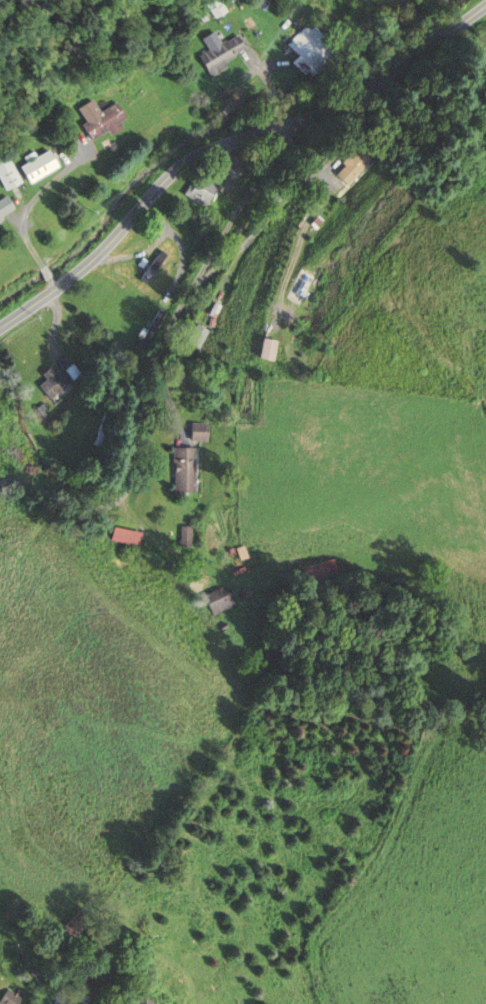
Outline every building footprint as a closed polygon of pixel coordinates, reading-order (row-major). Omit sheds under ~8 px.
[(286,45),(295,55),(293,56),(306,71),(334,47),(313,22),(286,45)] [(236,35),(224,41),(220,32),(209,37),(213,47),(195,55),(203,73),(245,54),(236,35)] [(78,125),(88,142),(125,120),(115,102),(98,112),(91,100),(76,109),(83,122),(78,125)] [(346,186),(369,159),(351,144),(328,171),(346,186)] [(24,184),(55,169),(46,150),(15,166),(24,184)] [(4,191),(20,183),(6,153),(0,156),(0,183),(4,191)] [(192,181),(195,191),(207,188),(205,178),(192,181)] [(14,212),(4,194),(0,197),(0,220),(14,212)] [(145,285),(167,256),(158,250),(137,279),(145,285)] [(311,277),(292,269),(279,299),(297,307),(311,277)] [(128,339),(138,349),(166,321),(156,311),(128,339)] [(269,342),(250,338),(246,359),(266,362),(269,342)] [(53,368),(48,373),(45,370),(30,385),(49,404),(69,384),(53,368)] [(201,442),(201,423),(182,423),(182,442),(201,442)] [(188,448),(163,448),(163,492),(188,492),(188,448)] [(137,544),(137,531),(109,530),(108,543),(137,544)] [(200,594),(207,614),(232,606),(226,586),(200,594)] [(23,999),(8,989),(0,1002),(0,1003),(20,1003),(23,999)] [(138,994),(132,1003),(156,1003),(138,994)]
